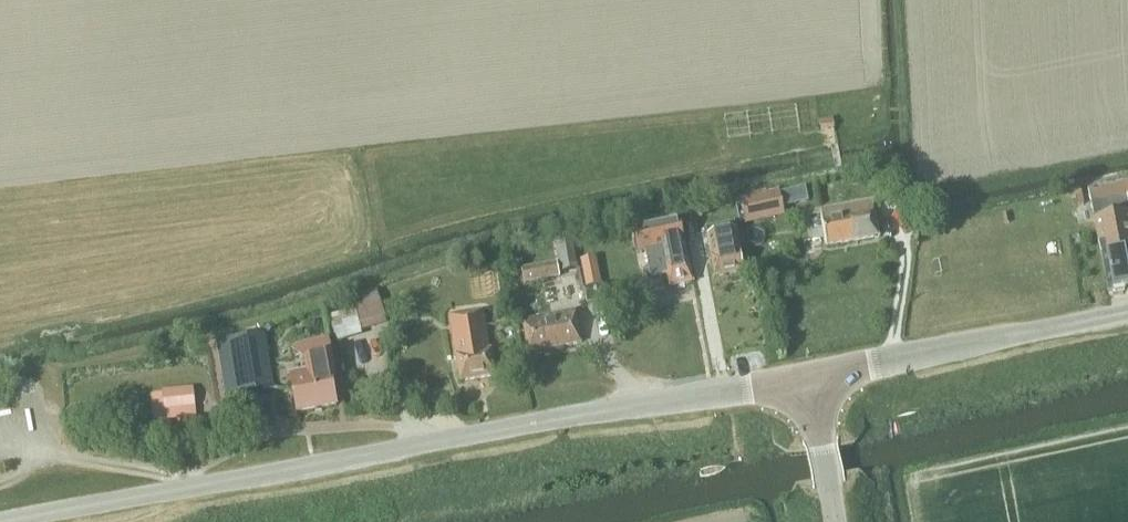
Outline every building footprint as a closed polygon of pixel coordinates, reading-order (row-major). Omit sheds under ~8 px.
[(1088,193),(1093,220),(1107,292),(1111,291),(1114,293),(1122,292),(1125,289),(1127,288),(1127,256),(1127,255),(1127,254),(1127,186),(1088,193)] [(745,226),(785,217),(779,192),(739,200),(745,226)] [(825,246),(879,236),(873,202),(819,211),(825,246)] [(713,277),(742,272),(734,224),(707,229),(710,245),(708,245),(713,277)] [(669,288),(693,283),(686,249),(679,250),(674,229),(643,236),(652,278),(666,275),(669,288)] [(577,270),(575,253),(572,239),(555,241),(560,273),(577,270)] [(523,284),(558,277),(555,263),(521,270),(523,284)] [(585,288),(600,285),(597,270),(582,273),(585,288)] [(586,304),(605,300),(602,289),(584,293),(586,304)] [(385,321),(377,291),(354,298),(356,305),(353,305),(354,309),(330,316),(337,341),(362,334),(360,328),(385,321)] [(493,375),(484,327),(481,311),(447,318),(459,381),(493,375)] [(527,353),(559,347),(579,343),(573,312),(521,322),(527,353)] [(237,396),(274,389),(265,335),(228,341),(237,396)] [(330,368),(328,355),(325,341),(297,347),(293,348),(290,351),(302,360),(304,373),(287,376),(294,412),(334,404),(328,369),(330,368)] [(164,411),(195,407),(192,388),(162,391),(164,411)]
